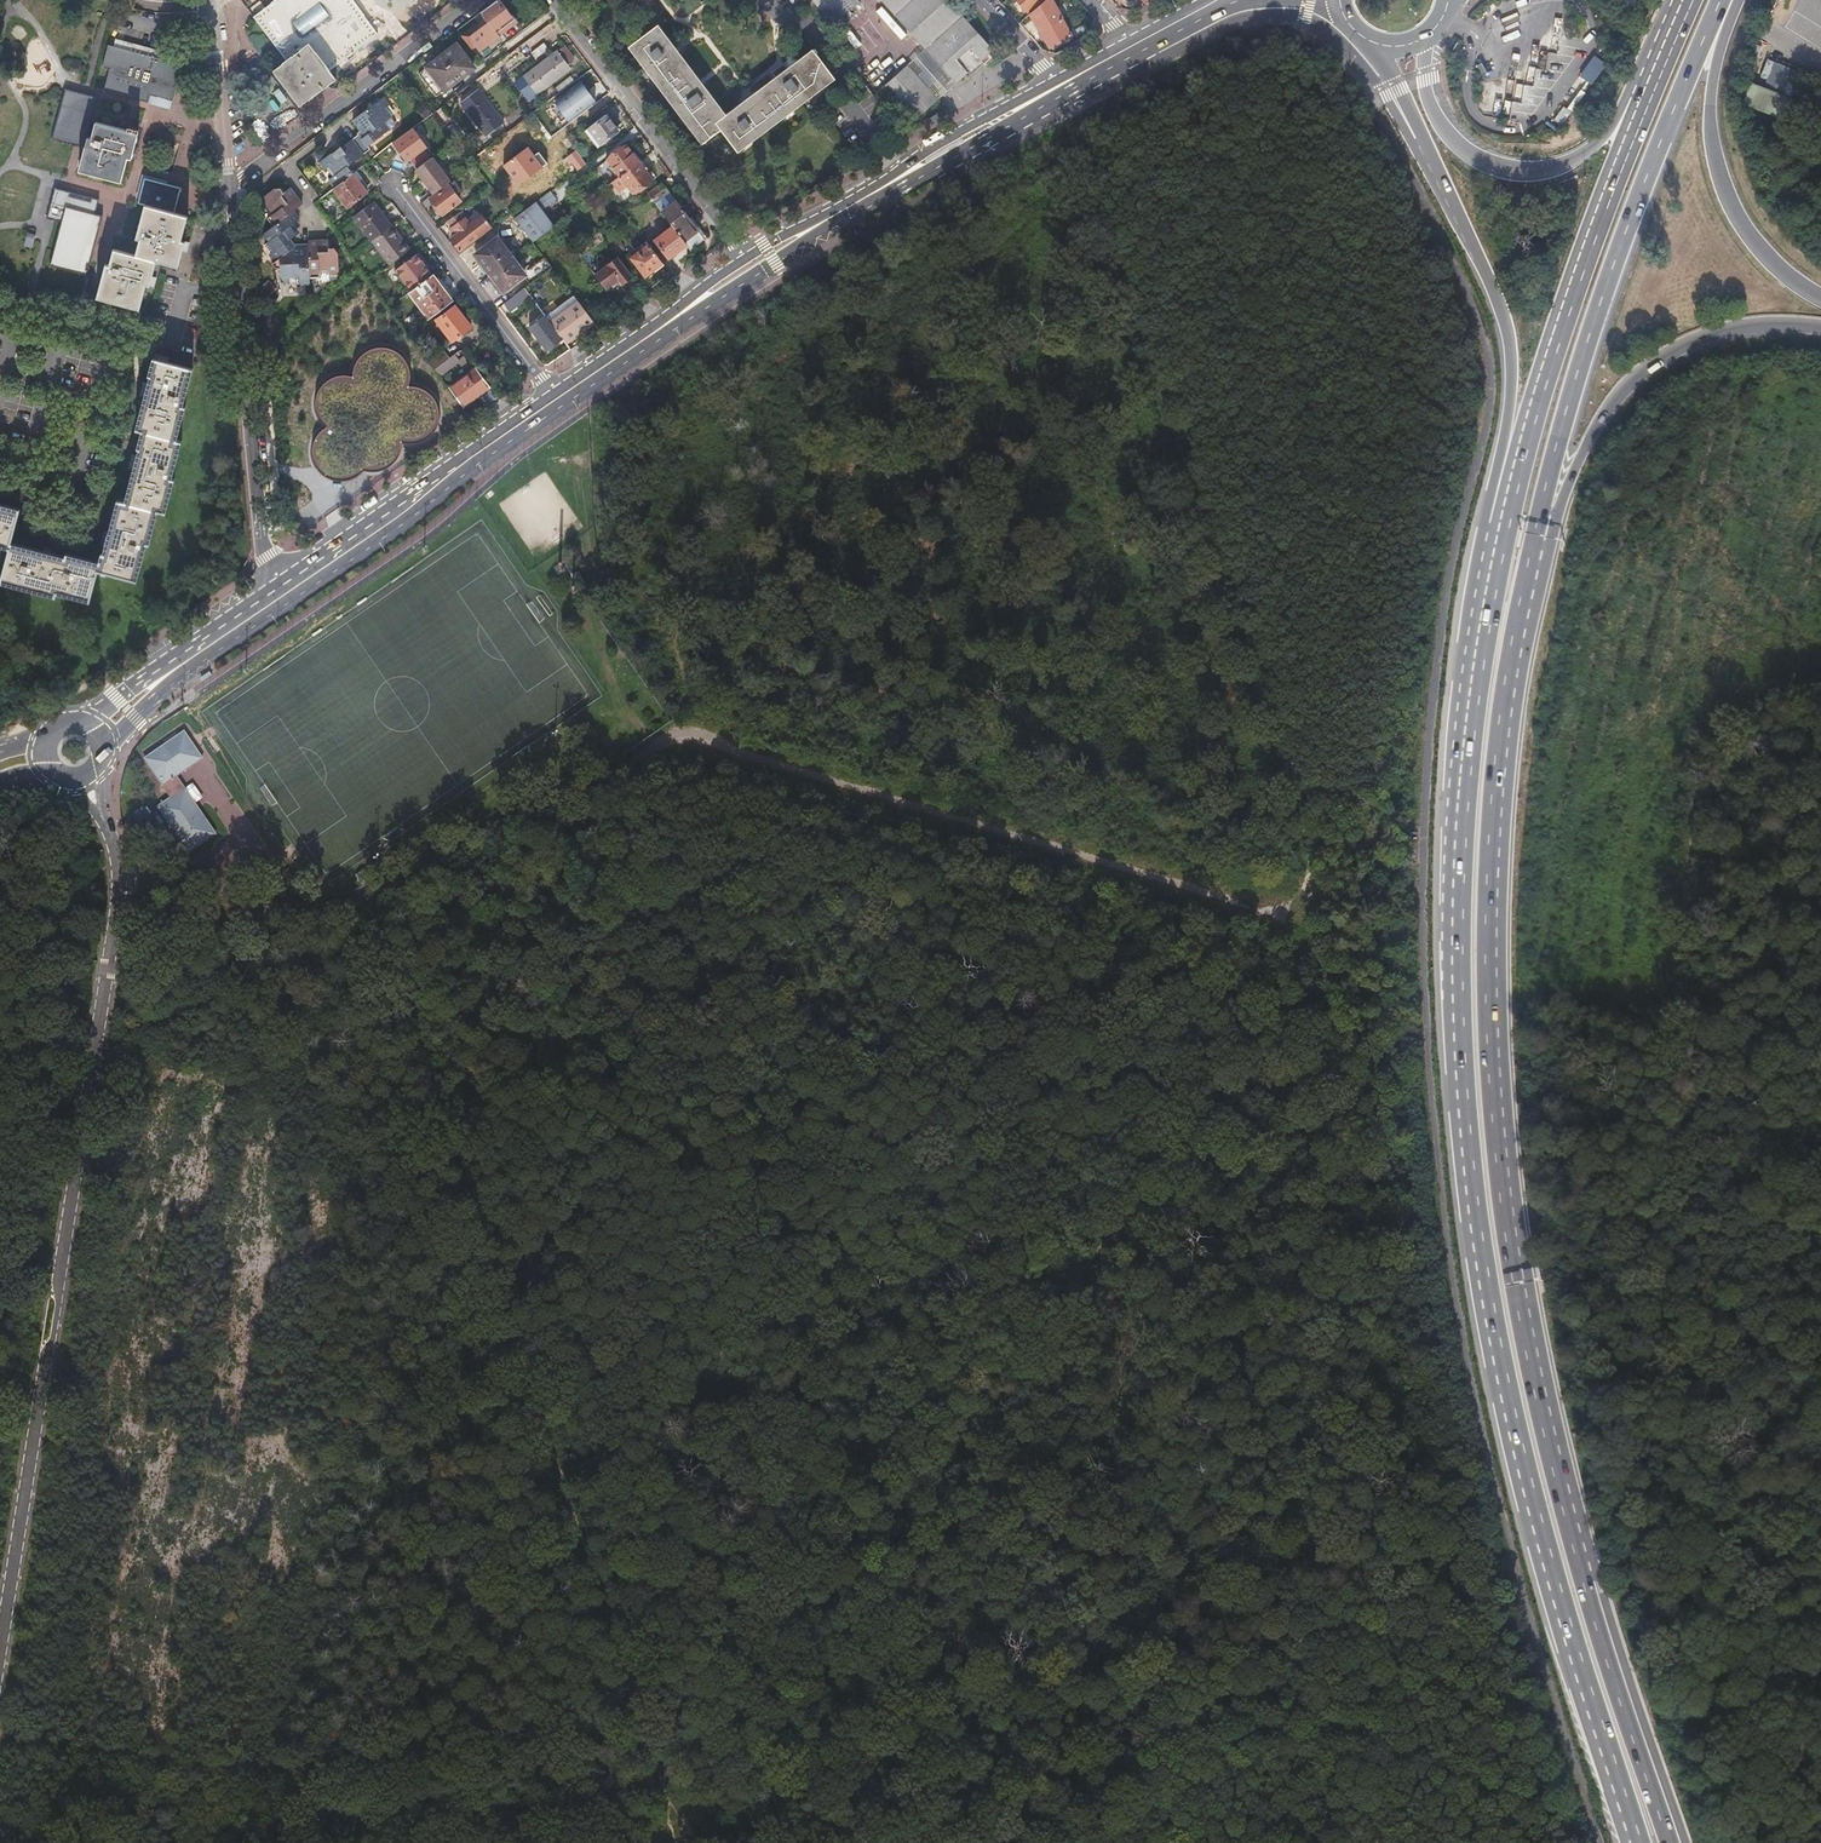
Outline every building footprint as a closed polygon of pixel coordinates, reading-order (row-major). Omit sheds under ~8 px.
[(256,16),(288,60),(275,70),(301,105),(337,78),(331,69),(379,33),(355,0),(278,0),(256,16)] [(471,47),(476,44),(479,48),(498,35),(522,17),(509,0),(497,0),(481,12),(485,18),(466,32),(463,27),(459,30),(471,47)] [(832,25),(862,3),(860,0),(814,0),(832,25)] [(955,0),(887,0),(901,16),(918,34),(958,79),(972,67),(992,49),(996,46),(955,0)] [(1026,12),(1039,0),(1016,0),(1026,12)] [(1029,14),(1050,48),(1070,36),(1048,0),(1045,0),(1029,14)] [(481,12),(458,29),(459,30),(463,27),(466,32),(485,18),(481,12)] [(658,25),(629,47),(703,145),(722,131),(738,153),(836,79),(814,50),(789,69),(785,64),(772,74),(776,79),(726,116),(658,25)] [(958,79),(918,34),(909,43),(907,45),(943,92),(948,88),(958,79)] [(476,44),(471,47),(483,62),(505,45),(498,35),(479,48),(476,44)] [(454,43),(418,72),(436,95),(472,67),(454,43)] [(536,59),(548,50),(543,43),(531,53),(536,59)] [(110,69),(104,90),(148,102),(150,94),(172,99),(183,57),(160,51),(158,58),(108,45),(102,67),(110,69)] [(943,92),(907,45),(900,51),(910,62),(940,95),(943,92)] [(1563,45),(1562,51),(1577,53),(1578,47),(1563,45)] [(516,82),(522,89),(529,84),(537,94),(570,69),(567,65),(574,60),(564,47),(516,82)] [(996,54),(992,49),(972,67),(973,69),(988,56),(990,59),(996,54)] [(1606,65),(1594,57),(1580,77),(1592,86),(1606,65)] [(914,118),(940,95),(910,62),(884,85),(914,118)] [(1522,82),(1533,84),(1535,67),(1520,65),(1516,95),(1520,95),(1522,82)] [(1760,88),(1752,85),(1744,107),(1786,123),(1794,101),(1779,95),(1788,72),(1769,65),(1760,88)] [(557,87),(560,92),(576,80),(572,75),(557,87)] [(581,83),(554,103),(567,121),(594,101),(581,83)] [(529,84),(522,89),(529,100),(537,94),(529,84)] [(88,95),(66,88),(51,140),(74,146),(88,95)] [(255,89),(247,90),(250,114),(257,109),(255,89)] [(477,90),(461,102),(486,136),(502,124),(477,90)] [(95,97),(88,95),(74,146),(81,148),(95,97)] [(329,178),(336,187),(353,174),(348,167),(370,149),(366,144),(388,126),(383,119),(392,111),(387,105),(389,103),(383,96),(354,119),(361,129),(357,131),(359,134),(342,147),(340,144),(320,161),(326,169),(328,167),(333,175),(331,176),(329,178)] [(1571,111),(1562,105),(1552,120),(1561,126),(1571,111)] [(604,116),(587,128),(600,145),(617,133),(604,116)] [(552,118),(533,133),(540,143),(559,129),(552,118)] [(131,158),(133,150),(139,130),(128,127),(127,131),(96,122),(91,139),(87,138),(78,170),(112,179),(120,182),(127,157),(131,158)] [(400,165),(417,152),(422,147),(425,150),(425,151),(434,145),(422,130),(414,136),(416,139),(394,156),(400,165)] [(606,160),(619,176),(638,162),(625,146),(606,160)] [(388,167),(378,154),(372,159),(382,172),(388,167)] [(430,158),(413,171),(432,195),(448,182),(430,158)] [(619,176),(607,186),(619,202),(650,179),(638,162),(619,176)] [(353,174),(360,183),(363,181),(356,172),(353,174)] [(336,187),(334,189),(348,207),(367,192),(360,183),(353,174),(336,187)] [(109,266),(106,265),(97,298),(140,310),(146,285),(151,286),(157,262),(179,268),(185,243),(181,242),(188,218),(175,214),(181,189),(144,179),(138,203),(145,205),(136,238),(140,239),(136,256),(114,250),(111,259),(109,266)] [(668,192),(661,183),(647,194),(654,203),(668,192)] [(261,197),(260,201),(263,206),(265,205),(270,212),(267,215),(273,224),(263,232),(268,239),(264,242),(271,252),(270,253),(275,260),(271,262),(274,267),(278,267),(278,276),(284,284),(291,283),(291,281),(300,280),(301,284),(311,283),(310,278),(319,276),(319,273),(329,272),(329,274),(334,273),(339,269),(337,249),(333,245),(329,245),(328,241),(324,241),(324,238),(307,239),(308,242),(298,243),(298,247),(294,247),(293,246),(295,244),(290,238),(296,233),(294,229),(296,227),(293,222),(299,217),(294,208),(301,202),(293,191),(291,192),(288,188),(284,190),(281,186),(273,187),(261,197)] [(448,186),(430,199),(441,214),(459,201),(448,186)] [(68,193),(61,191),(53,188),(44,218),(59,223),(47,266),(83,277),(101,218),(93,216),(97,202),(90,200),(89,204),(67,198),(68,193)] [(550,191),(513,219),(531,243),(553,226),(542,210),(556,200),(550,191)] [(373,202),(352,218),(370,242),(391,226),(373,202)] [(687,245),(691,251),(705,240),(676,202),(661,213),(672,227),(687,245)] [(463,219),(452,227),(457,234),(453,237),(450,239),(458,251),(477,236),(477,237),(486,231),(485,230),(488,228),(486,224),(486,223),(486,222),(485,221),(485,220),(484,220),(483,219),(482,219),(480,216),(468,225),(463,219)] [(391,226),(370,242),(388,266),(409,250),(391,226)] [(452,227),(448,230),(453,237),(457,234),(452,227)] [(669,259),(687,245),(672,227),(655,240),(669,259)] [(23,246),(32,249),(36,235),(27,232),(23,246)] [(198,234),(197,254),(214,255),(215,235),(198,234)] [(550,267),(544,259),(524,274),(496,238),(474,254),(502,291),(523,276),(528,283),(550,267)] [(645,276),(662,263),(645,242),(629,254),(645,276)] [(593,273),(604,288),(616,279),(621,285),(631,278),(611,252),(604,258),(608,262),(593,273)] [(396,269),(411,290),(431,275),(415,255),(396,269)] [(411,290),(408,292),(429,319),(451,302),(431,275),(411,290)] [(262,287),(269,296),(277,290),(270,281),(262,287)] [(526,294),(522,288),(503,303),(507,308),(526,294)] [(573,296),(545,318),(549,323),(577,302),(573,296)] [(562,340),(567,346),(574,341),(575,343),(588,334),(586,332),(595,325),(577,302),(549,323),(562,340)] [(454,306),(435,320),(450,341),(469,328),(454,306)] [(549,323),(545,318),(544,317),(528,329),(546,353),(562,340),(549,323)] [(374,379),(376,383),(367,377),(358,375),(349,375),(341,379),(334,385),(330,393),(328,402),(329,411),(333,419),(342,426),(339,427),(332,433),(328,441),(326,450),(327,459),(331,467),(338,473),(346,477),(355,478),(364,476),(372,472),(377,465),(380,466),(389,467),(398,465),(406,460),(412,453),(415,444),(415,434),(418,436),(422,437),(426,438),(430,438),(433,438),(437,437),(441,435),(444,433),(447,431),(449,428),(451,424),(452,420),(453,416),(453,413),(452,409),(451,405),(449,401),(447,398),(444,396),(441,393),(437,392),(434,391),(430,390),(426,390),(415,391),(419,379),(420,375),(421,371),(421,367),(420,363),(418,360),(416,356),(414,353),(411,351),(407,349),(404,347),(400,346),(396,346),(392,346),(388,347),(384,349),(381,351),(378,354),(376,357),(374,360),(373,364),(372,368),(372,372),(373,376),(374,379)] [(443,348),(428,359),(434,368),(449,357),(443,348)] [(449,357),(434,368),(440,376),(459,361),(457,357),(459,355),(456,352),(449,357)] [(13,548),(3,582),(58,597),(59,593),(92,601),(100,571),(139,581),(149,545),(151,545),(160,511),(168,513),(177,480),(174,479),(184,442),(179,441),(188,408),(185,407),(195,371),(155,360),(150,377),(153,378),(139,430),(147,432),(143,448),(145,449),(130,503),(123,501),(108,555),(107,554),(104,564),(71,555),(69,559),(15,544),(24,511),(0,504),(0,545),(13,548)] [(449,388),(462,406),(488,388),(475,369),(449,388)] [(177,731),(138,759),(164,797),(151,807),(184,852),(210,833),(170,777),(197,757),(177,731)]
